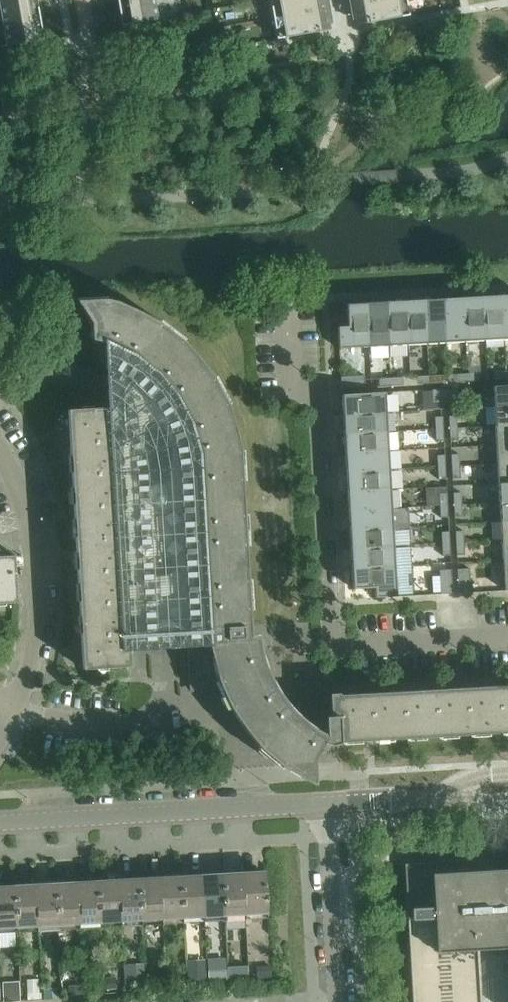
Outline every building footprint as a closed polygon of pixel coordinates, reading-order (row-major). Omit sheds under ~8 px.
[(0,5),(0,9),(3,26),(40,19),(36,0),(30,0),(0,5)] [(118,5),(122,27),(159,20),(155,0),(149,0),(118,5)] [(273,19),(329,9),(328,0),(270,0),(273,19)] [(349,5),(352,26),(409,16),(406,0),(377,0),(349,5)] [(329,9),(273,19),(276,40),(333,30),(329,9)] [(40,19),(3,26),(7,47),(44,40),(40,19)] [(501,296),(482,297),(485,341),(504,340),(501,296)] [(482,297),(463,298),(465,342),(485,341),(482,297)] [(463,298),(444,299),(446,343),(465,342),(463,298)] [(444,299),(425,300),(427,344),(446,343),(444,299)] [(321,702),(287,704),(276,689),(262,660),(257,636),(250,637),(250,626),(249,609),(243,610),(241,580),(247,580),(245,546),(239,546),(238,515),(243,515),(241,481),(236,481),(234,452),(239,451),(239,450),(234,428),(227,406),(227,405),(226,404),(222,407),(208,381),(213,378),(212,378),(212,377),(198,359),(182,342),(181,341),(178,345),(155,327),(158,323),(157,322),(137,312),(116,302),(106,300),(104,300),(105,305),(79,307),(90,323),(91,340),(103,343),(105,379),(106,392),(107,408),(68,411),(74,529),(82,669),(129,667),(128,650),(167,648),(187,647),(189,679),(216,677),(217,680),(217,681),(215,682),(228,710),(230,709),(243,729),(258,747),(257,749),(280,769),(281,767),(282,768),(302,779),(315,786),(313,761),(323,743),(321,702)] [(425,300),(405,301),(408,345),(427,344),(425,300)] [(405,301),(386,302),(389,346),(408,345),(405,301)] [(386,302),(367,304),(370,347),(389,346),(386,302)] [(338,327),(339,350),(340,350),(340,349),(370,347),(367,304),(347,305),(348,327),(338,327)] [(506,380),(506,372),(494,372),(494,381),(506,380)] [(479,373),(467,374),(468,382),(480,381),(479,373)] [(468,382),(467,374),(455,375),(456,383),(468,382)] [(365,376),(341,377),(341,389),(365,388),(365,376)] [(429,384),(429,376),(417,377),(417,385),(429,384)] [(441,376),(429,376),(429,384),(441,384),(441,376)] [(391,386),(391,378),(379,379),(379,387),(391,386)] [(402,378),(391,378),(391,386),(403,386),(402,378)] [(494,407),(507,406),(507,386),(493,387),(494,407)] [(445,401),(444,389),(432,390),(433,402),(445,401)] [(456,389),(444,389),(445,401),(457,401),(456,389)] [(342,395),(343,415),(387,413),(386,393),(342,395)] [(494,407),(495,426),(507,425),(507,406),(494,407)] [(387,413),(343,415),(344,435),(388,432),(387,413)] [(449,417),(449,429),(457,428),(457,416),(449,417)] [(435,417),(435,429),(443,429),(443,417),(435,417)] [(495,426),(496,445),(507,445),(507,425),(495,426)] [(457,428),(449,429),(450,441),(458,440),(457,428)] [(443,429),(435,429),(436,441),(444,441),(443,429)] [(388,432),(344,435),(345,454),(389,451),(388,432)] [(496,445),(497,464),(507,464),(507,445),(496,445)] [(389,451),(345,454),(346,473),(390,471),(389,451)] [(437,456),(437,468),(445,467),(445,455),(437,456)] [(451,455),(451,467),(459,467),(459,455),(451,455)] [(497,464),(498,484),(507,483),(507,464),(497,464)] [(445,467),(437,468),(438,480),(446,479),(445,467)] [(459,467),(451,467),(452,479),(460,479),(459,467)] [(390,471),(346,473),(347,492),(391,490),(390,471)] [(498,484),(500,503),(507,502),(507,483),(498,484)] [(391,490),(347,492),(348,511),(392,509),(391,490)] [(453,493),(454,505),(462,505),(461,493),(453,493)] [(439,494),(440,506),(448,506),(447,494),(439,494)] [(500,503),(501,522),(507,522),(507,502),(500,503)] [(462,505),(454,505),(454,517),(462,517),(462,505)] [(448,506),(440,506),(440,518),(448,518),(448,506)] [(392,509),(348,511),(349,530),(393,528),(392,509)] [(393,528),(349,530),(350,550),(394,547),(393,528)] [(455,532),(456,544),(464,543),(463,531),(455,532)] [(441,532),(442,544),(450,544),(449,532),(441,532)] [(464,543),(456,544),(456,556),(464,555),(464,543)] [(450,544),(442,544),(442,556),(450,556),(450,544)] [(394,547),(350,550),(351,569),(395,566),(394,547)] [(16,603),(14,556),(12,556),(13,562),(0,563),(0,604),(16,603)] [(395,566),(351,569),(353,589),(375,588),(375,598),(398,597),(397,596),(395,566)] [(471,593),(471,592),(469,569),(457,569),(459,593),(471,593)] [(439,570),(441,594),(453,594),(451,570),(439,570)] [(375,740),(507,732),(507,686),(496,687),(497,692),(321,702),(323,743),(326,744),(328,745),(331,745),(334,745),(336,744),(339,743),(340,742),(343,742),(375,740)] [(473,872),(472,860),(404,864),(412,1001),(480,1001),(477,950),(499,948),(499,949),(507,948),(507,870),(473,872)] [(264,872),(243,873),(245,913),(245,919),(267,918),(266,900),(267,900),(267,896),(265,896),(264,872)] [(243,873),(222,875),(224,915),(245,913),(243,873)] [(222,875),(201,876),(203,916),(224,915),(222,875)] [(201,876),(181,877),(182,917),(203,916),(201,876)] [(181,877),(160,878),(162,918),(182,917),(181,877)] [(160,878),(139,879),(141,919),(162,918),(160,878)] [(139,879),(118,881),(120,921),(141,919),(139,879)] [(118,881),(97,882),(99,922),(120,921),(118,881)] [(97,882),(77,883),(79,923),(99,922),(97,882)] [(77,883),(56,884),(58,924),(58,930),(79,929),(79,923),(77,883)] [(56,884),(35,885),(37,925),(58,924),(56,884)] [(35,885),(14,886),(16,926),(37,925),(35,885)] [(0,887),(0,933),(17,932),(16,926),(14,886),(0,887)] [(270,965),(260,965),(261,978),(271,977),(270,965)] [(115,977),(106,977),(107,989),(116,988),(115,977)] [(39,978),(27,979),(28,993),(40,992),(39,978)] [(20,983),(4,984),(4,1001),(20,1000),(20,983)] [(61,988),(44,989),(44,998),(61,997),(61,988)]
